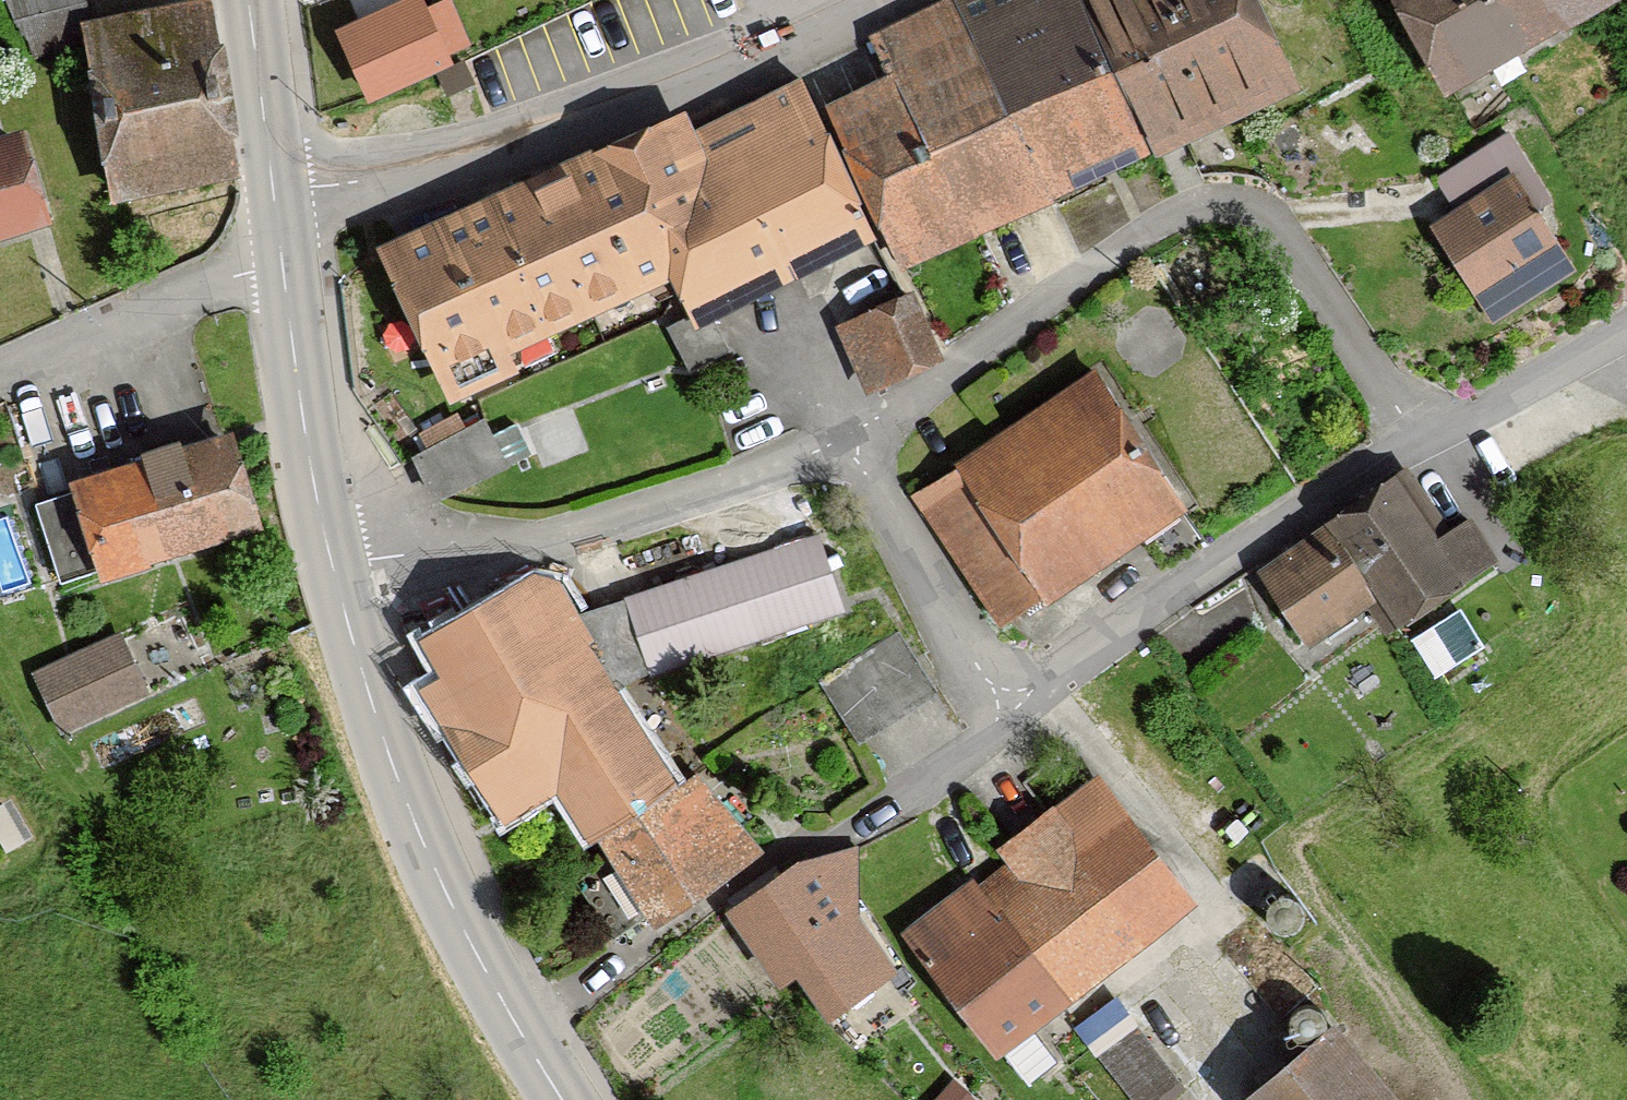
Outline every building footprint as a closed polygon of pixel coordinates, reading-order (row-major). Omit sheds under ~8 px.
[(314,26),(350,101),(439,58),(411,0),(369,0),(314,26)] [(804,110),(865,236),(883,273),(1046,186),(952,0),(874,36),(889,68),(804,110)] [(1046,186),(1098,164),(1149,142),(1082,0),(952,0),(1046,186)] [(1149,142),(1278,81),(1239,0),(1082,0),(1149,142)] [(1421,99),(1602,0),(1366,0),(1421,99)] [(191,17),(58,44),(91,202),(223,175),(191,17)] [(672,97),(583,140),(650,278),(675,329),(865,236),(804,110),(788,77),(686,126),(672,97)] [(0,134),(0,242),(38,230),(7,132),(0,134)] [(583,140),(355,251),(422,389),(650,278),(583,140)] [(1501,172),(1415,226),(1480,331),(1567,277),(1501,172)] [(901,298),(829,328),(855,391),(927,361),(901,298)] [(1080,374),(901,495),(990,625),(1169,503),(1080,374)] [(524,455),(506,407),(419,440),(437,488),(524,455)] [(203,430),(43,477),(74,582),(234,535),(203,430)] [(1420,535),(1381,477),(1308,526),(1320,543),(1359,603),(1376,628),(1451,581),(1420,535)] [(1453,513),(1420,535),(1451,581),(1483,556),(1453,513)] [(597,841),(680,787),(618,692),(834,610),(808,536),(579,614),(561,580),(534,573),(414,634),(441,680),(420,691),(506,827),(555,797),(584,850),(597,841)] [(1320,543),(1252,589),(1292,648),(1359,603),(1320,543)] [(892,636),(812,687),(850,745),(930,694),(892,636)] [(112,637),(23,685),(51,735),(140,687),(112,637)] [(680,787),(597,841),(657,930),(767,855),(696,775),(680,787)] [(1175,911),(1083,780),(979,852),(992,871),(888,943),(968,1056),(1175,911)] [(802,853),(713,919),(756,988),(778,978),(805,1013),(876,963),(842,909),(856,851),(802,853)] [(1103,1045),(1148,1096),(1181,1067),(1136,1016),(1103,1045)] [(1312,1022),(1214,1099),(1374,1099),(1312,1022)]
